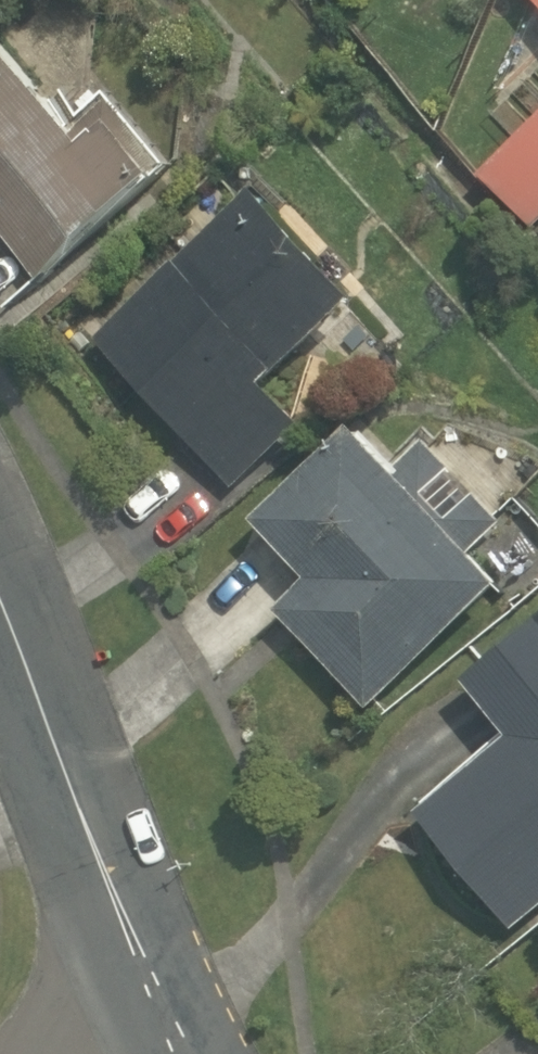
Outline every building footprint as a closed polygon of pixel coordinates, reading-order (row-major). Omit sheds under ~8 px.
[(44,280),(172,167),(115,102),(85,129),(0,32),(0,230),(44,280)] [(537,229),(537,125),(486,176),(537,229)] [(103,340),(238,488),(308,424),(271,383),(364,298),(267,191),(103,340)] [(282,611),(374,707),(504,582),(476,553),(506,524),(426,441),(397,468),(358,428),(262,520),(317,578),(282,611)] [(537,912),(537,628),(472,682),(516,736),(423,812),(518,928),(537,912)]
